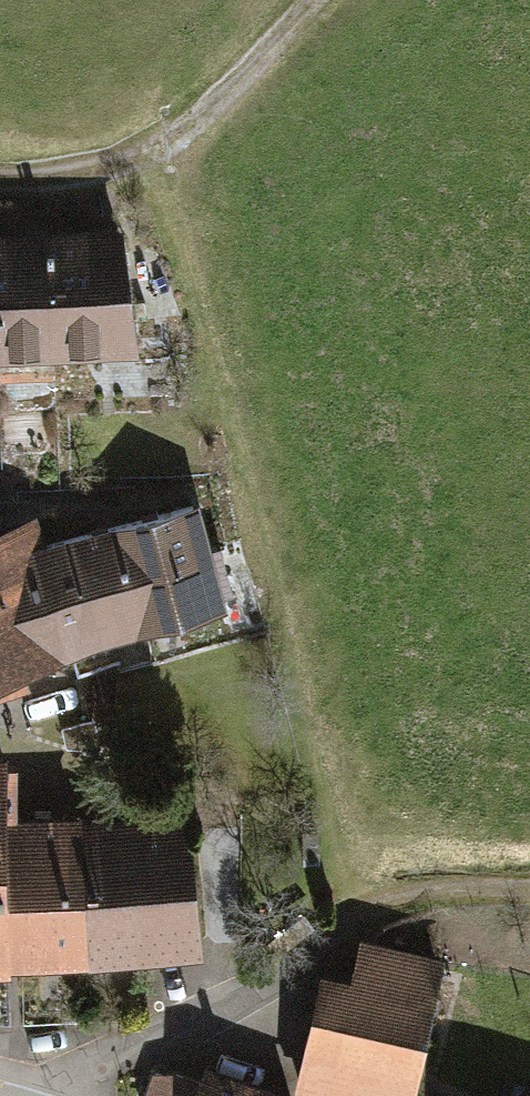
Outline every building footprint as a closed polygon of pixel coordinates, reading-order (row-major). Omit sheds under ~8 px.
[(123,225),(54,230),(64,357),(133,352),(123,225)] [(64,357),(54,230),(0,234),(0,356),(0,362),(64,357)] [(152,628),(233,606),(204,502),(124,525),(152,628)] [(72,651),(152,628),(124,525),(43,548),(72,651)] [(72,651),(43,548),(37,527),(0,537),(0,671),(72,651)] [(24,973),(24,964),(17,816),(14,753),(0,754),(0,974),(24,973)] [(84,813),(17,816),(24,964),(90,961),(84,823),(84,813)] [(194,818),(84,823),(90,961),(200,956),(194,818)] [(448,961),(368,938),(355,981),(332,975),(297,1095),(409,1095),(448,961)] [(204,1075),(200,1089),(158,1077),(152,1095),(276,1095),(204,1075)]
